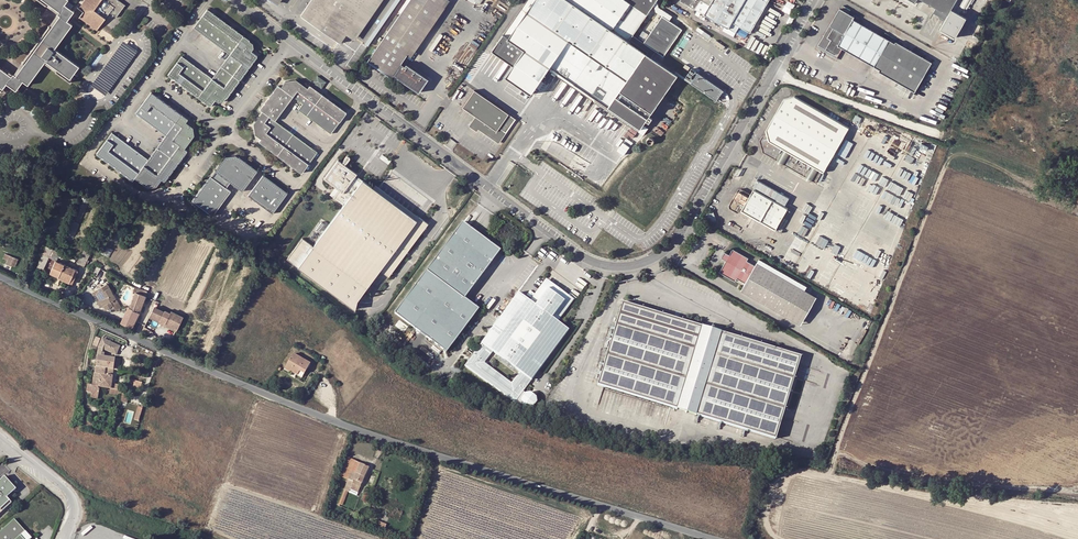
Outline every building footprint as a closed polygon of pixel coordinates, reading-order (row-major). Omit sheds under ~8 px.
[(63,16),(67,10),(71,4),(66,0),(41,0),(63,16)] [(127,9),(115,0),(102,0),(101,2),(98,0),(92,0),(87,6),(81,15),(84,17),(82,20),(100,33),(112,18),(118,22),(127,9)] [(296,17),(335,44),(366,0),(307,0),(296,17)] [(386,77),(388,75),(398,61),(399,59),(440,0),(407,0),(398,13),(364,62),(386,77)] [(395,12),(398,13),(407,0),(403,0),(395,12)] [(491,53),(512,69),(504,80),(530,98),(549,70),(640,131),(646,123),(649,125),(652,121),(649,118),(677,77),(651,59),(655,53),(631,37),(655,0),(527,0),(491,53)] [(677,3),(732,35),(736,29),(746,35),(767,0),(678,0),(677,3)] [(936,8),(933,13),(945,20),(957,0),(922,0),(936,8)] [(667,20),(670,16),(656,7),(653,11),(661,16),(667,20)] [(856,16),(841,7),(820,45),(839,56),(844,47),(881,69),(897,42),(855,18),(856,16)] [(63,21),(70,26),(77,17),(67,10),(63,16),(60,19),(63,21)] [(224,105),(259,59),(253,55),(255,52),(255,46),(209,13),(195,31),(232,58),(214,82),(183,59),(170,78),(213,110),(217,104),(220,106),(224,105)] [(667,20),(661,16),(643,43),(662,56),(680,29),(667,20)] [(80,22),(98,36),(100,33),(82,20),(80,22)] [(58,54),(75,30),(70,26),(63,21),(42,48),(38,45),(34,51),(38,54),(18,81),(26,87),(31,90),(49,67),(73,84),(82,72),(58,54)] [(934,61),(898,41),(897,42),(881,69),(881,70),(917,91),(934,61)] [(401,64),(398,61),(388,75),(414,93),(423,79),(401,64)] [(5,94),(8,89),(13,82),(0,72),(0,91),(5,94)] [(697,74),(690,84),(717,102),(723,91),(697,74)] [(19,97),(26,87),(18,81),(15,79),(13,82),(8,89),(19,97)] [(261,140),(258,143),(302,175),(318,154),(275,122),(293,98),(303,106),(299,111),(332,135),(347,114),(310,86),(308,89),(296,80),(287,81),(283,86),(280,85),(261,111),(263,113),(255,124),(255,135),(261,140)] [(190,121),(154,93),(137,115),(168,138),(150,162),(113,134),(97,156),(134,183),(136,180),(149,190),(157,189),(163,180),(166,182),(188,153),(186,151),(196,138),(194,129),(188,124),(190,121)] [(506,116),(472,93),(460,110),(474,120),(468,129),(474,133),(476,130),(496,144),(503,134),(513,121),(506,116)] [(848,131),(850,127),(796,96),(784,99),(763,138),(765,151),(817,180),(823,169),(826,171),(848,131)] [(654,139),(653,137),(652,136),(651,136),(650,135),(648,136),(647,137),(646,138),(646,139),(646,140),(646,142),(647,143),(648,144),(649,144),(651,144),(652,144),(653,143),(654,141),(654,140),(654,139)] [(374,189),(363,181),(356,176),(358,174),(345,165),(349,159),(349,157),(347,156),(342,162),(339,160),(325,180),(339,191),(334,198),(345,206),(314,248),(303,240),(287,260),(356,311),(358,302),(368,288),(380,272),(389,278),(395,270),(394,269),(419,236),(420,237),(423,233),(426,229),(429,225),(420,218),(417,222),(374,189)] [(231,185),(242,194),(259,172),(240,158),(239,159),(236,157),(227,159),(218,171),(217,170),(193,201),(213,215),(231,192),(227,189),(231,185)] [(249,198),(273,216),(289,194),(265,176),(249,198)] [(377,185),(374,189),(417,222),(420,218),(377,185)] [(743,210),(775,229),(788,207),(755,188),(752,194),(742,189),(739,190),(731,204),(732,209),(741,214),(743,210)] [(157,215),(139,210),(139,211),(137,217),(155,224),(157,215)] [(69,234),(75,236),(80,222),(73,220),(69,234)] [(756,242),(720,221),(718,226),(753,247),(756,242)] [(464,299),(500,252),(464,224),(396,314),(447,352),(479,310),(464,299)] [(741,286),(788,314),(803,286),(756,259),(754,262),(744,256),(746,253),(733,245),(729,251),(724,248),(719,255),(725,258),(718,270),(732,278),(735,275),(745,281),(741,286)] [(54,249),(46,246),(36,266),(44,270),(54,249)] [(75,266),(81,269),(88,255),(82,252),(75,266)] [(2,256),(7,258),(4,267),(8,268),(8,267),(12,269),(17,258),(4,253),(2,256)] [(756,259),(803,286),(805,282),(758,255),(756,259)] [(68,282),(72,271),(53,262),(47,275),(56,279),(57,277),(68,282)] [(101,268),(98,266),(81,297),(83,298),(101,268)] [(540,304),(557,282),(551,277),(534,299),(540,304)] [(524,292),(469,363),(518,399),(572,328),(562,320),(557,316),(573,295),(557,282),(540,304),(534,299),(524,292)] [(108,283),(99,288),(107,303),(104,305),(106,309),(114,305),(112,301),(116,298),(108,283)] [(800,322),(816,294),(803,286),(788,314),(800,322)] [(107,303),(99,288),(95,291),(104,305),(107,303)] [(881,292),(876,289),(871,302),(875,304),(881,292)] [(146,295),(136,291),(130,307),(128,307),(121,320),(133,326),(141,311),(146,295)] [(562,320),(579,299),(573,295),(557,316),(562,320)] [(116,298),(112,301),(114,305),(118,311),(122,308),(116,298)] [(804,353),(625,301),(601,384),(778,436),(804,353)] [(161,319),(167,322),(167,320),(179,326),(184,314),(172,309),(171,311),(166,309),(165,310),(155,305),(152,313),(162,317),(161,319)] [(152,313),(150,316),(179,328),(179,326),(167,320),(167,322),(161,319),(162,317),(152,313)] [(92,349),(96,350),(101,339),(97,337),(92,349)] [(103,338),(99,347),(104,349),(117,355),(121,346),(103,338)] [(476,351),(471,347),(467,351),(473,356),(476,351)] [(289,372),(300,378),(308,364),(291,354),(282,369),(288,373),(289,372)] [(102,356),(98,356),(96,366),(114,369),(117,369),(118,364),(120,364),(121,360),(102,356)] [(466,366),(515,403),(518,399),(469,363),(466,366)] [(114,369),(96,366),(94,379),(112,382),(114,369)] [(112,382),(94,379),(93,385),(88,385),(87,392),(92,393),(91,398),(98,399),(100,389),(99,389),(99,387),(111,389),(110,394),(121,396),(120,402),(129,403),(130,395),(125,395),(126,392),(122,391),(117,390),(118,385),(112,384),(112,382)] [(135,380),(129,379),(129,381),(135,382),(134,386),(141,388),(142,382),(135,380)] [(539,399),(539,395),(534,391),(529,392),(525,397),(526,401),(531,404),(536,404),(539,399)] [(95,422),(85,420),(84,426),(93,428),(95,422)] [(348,459),(341,477),(349,480),(356,462),(348,459)] [(350,487),(360,491),(370,466),(356,462),(349,480),(346,488),(341,500),(344,501),(350,487)] [(10,502),(5,497),(14,489),(3,476),(0,479),(0,512),(10,502)] [(388,523),(378,519),(375,525),(385,529),(388,523)] [(13,520),(0,532),(0,538),(30,538),(13,520)]
